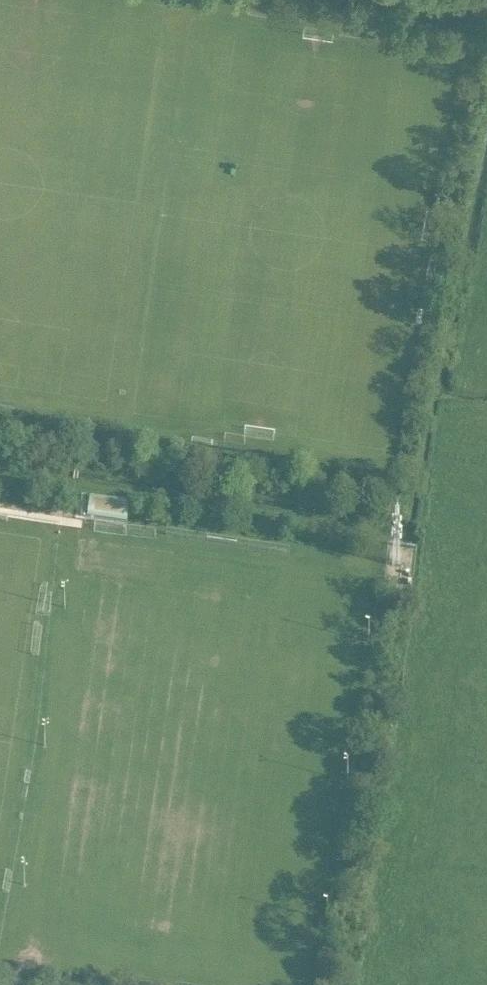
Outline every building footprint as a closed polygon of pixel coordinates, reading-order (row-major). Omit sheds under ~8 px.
[(89,496),(86,516),(126,522),(129,502),(89,496)]
